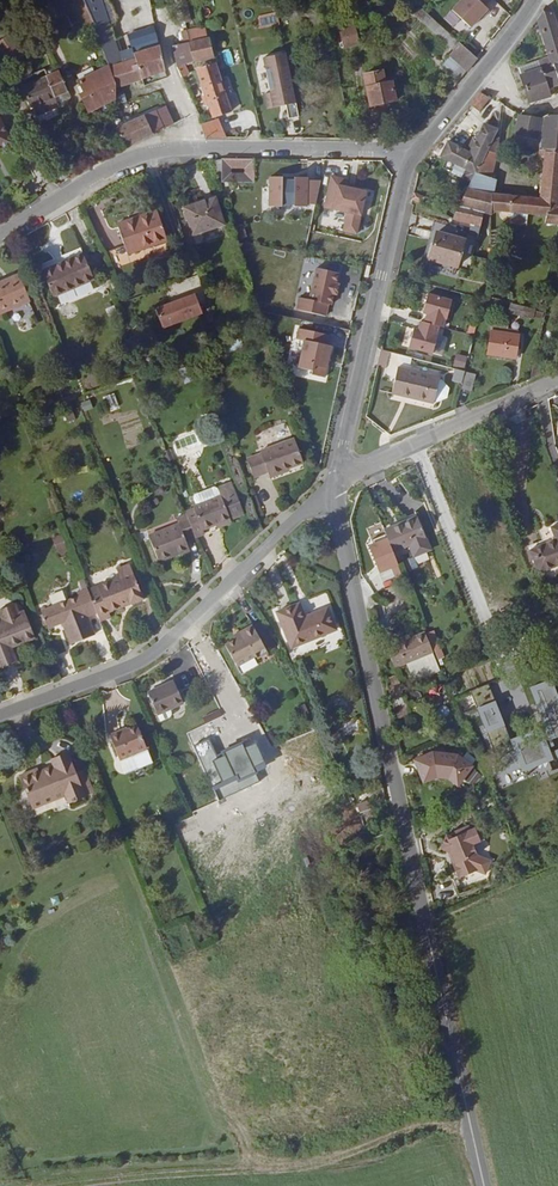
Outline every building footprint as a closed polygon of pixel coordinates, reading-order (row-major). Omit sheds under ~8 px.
[(83,0),(73,0),(88,32),(96,28),(83,0)] [(99,0),(83,0),(96,28),(96,29),(109,25),(109,24),(100,2),(99,0)] [(109,24),(113,23),(115,19),(110,2),(106,0),(100,2),(109,24)] [(185,23),(192,22),(187,0),(180,0),(185,23)] [(452,10),(471,27),(477,20),(476,19),(479,15),(480,16),(482,18),(489,10),(484,5),(489,0),(461,0),(452,10)] [(459,42),(440,25),(421,7),(410,11),(453,50),(459,42)] [(538,20),(552,65),(557,63),(557,30),(552,11),(547,7),(538,20)] [(262,25),(277,23),(276,16),(261,18),(262,25)] [(337,20),(339,27),(348,25),(346,17),(337,20)] [(359,44),(356,30),(354,24),(348,25),(339,27),(339,29),(343,47),(344,48),(359,44)] [(109,25),(96,29),(109,66),(122,62),(118,51),(115,41),(109,25)] [(205,26),(187,30),(189,42),(207,38),(205,26)] [(364,28),(356,30),(359,44),(368,43),(364,28)] [(339,29),(332,31),(336,49),(343,47),(339,29)] [(183,44),(189,42),(187,30),(181,31),(183,44)] [(1,54),(13,46),(7,37),(0,41),(0,52),(1,54)] [(207,38),(189,42),(194,61),(214,57),(210,38),(207,38)] [(159,42),(133,51),(136,58),(143,79),(165,71),(159,42)] [(172,46),(177,67),(185,64),(194,61),(189,42),(183,44),(172,46)] [(469,51),(459,42),(453,50),(449,55),(450,56),(466,71),(477,58),(469,51)] [(299,119),(287,55),(263,59),(269,91),(264,92),(267,111),(286,107),(289,121),(299,119)] [(458,81),(466,71),(450,56),(443,65),(458,81)] [(550,57),(539,61),(542,68),(552,65),(550,57)] [(122,62),(109,66),(113,88),(143,79),(136,58),(122,62)] [(518,68),(521,76),(542,68),(539,61),(518,68)] [(185,64),(177,67),(182,77),(189,74),(185,64)] [(208,104),(213,117),(231,111),(225,94),(221,81),(216,64),(196,70),(205,95),(208,104)] [(552,65),(542,68),(521,76),(530,103),(551,96),(549,89),(557,86),(557,79),(554,68),(553,68),(552,65)] [(109,66),(79,81),(84,92),(80,94),(88,112),(116,98),(113,88),(109,66)] [(385,82),(383,70),(364,74),(370,107),(397,101),(392,81),(385,82)] [(58,71),(46,76),(55,97),(68,92),(58,71)] [(59,106),(55,97),(46,76),(21,86),(30,109),(33,108),(37,116),(59,106)] [(227,79),(221,81),(225,94),(231,92),(227,79)] [(55,97),(59,106),(59,107),(66,105),(70,97),(68,92),(55,97)] [(489,97),(482,92),(471,105),(479,112),(491,97),(489,96),(489,97)] [(161,107),(155,110),(164,129),(170,126),(161,107)] [(155,110),(144,115),(153,134),(164,129),(155,110)] [(487,125),(484,124),(470,153),(448,142),(440,156),(467,169),(464,176),(472,180),(475,173),(493,136),(497,129),(500,113),(493,111),(487,125)] [(144,115),(117,128),(125,148),(153,134),(144,115)] [(537,139),(541,118),(519,115),(515,135),(537,139)] [(541,118),(537,139),(537,142),(542,144),(541,148),(541,150),(547,150),(547,152),(557,153),(557,116),(548,115),(541,118)] [(15,141),(0,116),(0,151),(15,141)] [(225,138),(218,120),(201,126),(205,138),(225,138)] [(537,142),(537,139),(515,135),(514,142),(541,148),(542,144),(537,142)] [(500,138),(493,136),(475,173),(491,179),(500,138)] [(547,150),(541,150),(539,158),(544,159),(539,198),(488,193),(468,188),(459,206),(484,211),(546,216),(545,224),(557,225),(557,153),(547,152),(547,150)] [(254,183),(255,159),(222,158),(222,160),(210,162),(214,173),(222,171),(222,182),(236,183),(254,183)] [(424,174),(430,166),(425,161),(421,166),(418,170),(424,174)] [(488,193),(491,179),(475,173),(472,180),(468,188),(488,193)] [(344,178),(331,175),(324,207),(332,209),(332,208),(347,212),(342,232),(357,235),(368,190),(342,185),(344,178)] [(318,179),(269,177),(268,207),(317,209),(318,179)] [(412,199),(422,204),(423,196),(413,192),(412,199)] [(185,221),(188,219),(185,208),(215,198),(214,195),(180,206),(185,221)] [(223,224),(215,198),(185,208),(188,219),(193,234),(223,224)] [(480,226),(484,211),(459,206),(453,219),(480,226)] [(157,210),(117,224),(127,255),(153,246),(155,247),(164,244),(165,242),(167,241),(157,210)] [(465,240),(437,232),(429,260),(457,268),(465,240)] [(116,267),(127,263),(121,246),(110,250),(116,267)] [(54,298),(94,280),(83,253),(42,271),(54,298)] [(321,268),(333,271),(335,263),(322,261),(321,268)] [(338,278),(316,273),(309,305),(299,303),(296,314),(325,321),(328,309),(331,310),(333,299),(336,299),(338,290),(335,289),(338,278)] [(29,301),(18,274),(0,282),(0,314),(29,301)] [(200,313),(193,294),(154,309),(161,328),(200,313)] [(451,300),(428,294),(423,313),(427,314),(425,323),(421,322),(419,330),(414,329),(409,348),(433,354),(438,335),(437,335),(439,326),(443,327),(446,319),(447,319),(451,300)] [(543,319),(545,310),(511,302),(509,313),(534,319),(534,317),(543,319)] [(313,375),(325,377),(332,346),(329,346),(332,336),(300,329),(298,339),(306,340),(300,367),(314,371),(313,375)] [(488,354),(516,359),(519,335),(491,331),(488,354)] [(225,342),(227,352),(243,349),(241,339),(225,342)] [(383,350),(381,350),(378,366),(386,369),(390,352),(383,350)] [(461,357),(459,369),(466,371),(469,359),(461,357)] [(536,360),(532,379),(548,372),(544,361),(536,360)] [(440,377),(398,367),(392,394),(434,404),(440,377)] [(466,372),(466,371),(456,369),(453,381),(463,384),(466,372)] [(476,374),(466,372),(463,384),(462,389),(472,391),(476,374)] [(106,396),(111,412),(120,409),(114,393),(106,396)] [(84,412),(93,408),(90,399),(81,402),(84,412)] [(43,428),(54,423),(50,414),(39,420),(43,428)] [(303,463),(294,438),(260,451),(261,454),(247,459),(253,478),(268,472),(270,478),(290,471),(289,469),(303,463)] [(169,449),(163,451),(168,462),(173,460),(169,449)] [(244,514),(232,482),(218,488),(221,496),(193,507),(194,508),(186,511),(186,514),(196,538),(205,534),(203,530),(215,525),(221,523),(222,526),(232,522),(230,520),(244,514)] [(196,538),(186,514),(176,518),(178,524),(148,535),(159,562),(173,557),(171,552),(188,546),(186,542),(196,538)] [(430,547),(417,516),(383,530),(393,553),(410,546),(413,554),(430,547)] [(551,527),(556,540),(530,551),(539,573),(557,565),(557,525),(551,527)] [(173,557),(190,550),(188,546),(171,552),(173,557)] [(143,599),(129,564),(117,569),(120,577),(88,589),(97,613),(101,621),(111,617),(109,612),(118,609),(117,606),(128,602),(129,605),(143,599)] [(88,616),(97,613),(88,589),(88,588),(77,592),(78,596),(41,611),(47,628),(62,623),(71,644),(95,635),(88,616)] [(299,603),(277,612),(291,648),(336,630),(327,608),(304,617),(299,603)] [(26,614),(21,616),(20,611),(17,604),(0,611),(0,619),(0,620),(1,623),(0,623),(0,667),(17,661),(12,648),(35,638),(26,614)] [(268,653),(252,625),(242,631),(244,634),(234,640),(225,644),(237,667),(256,657),(257,659),(268,653)] [(242,631),(232,636),(234,640),(244,634),(242,631)] [(433,652),(425,632),(411,638),(397,644),(387,648),(395,668),(433,652)] [(395,640),(397,644),(411,638),(409,634),(395,640)] [(396,675),(387,679),(398,719),(412,713),(396,675)] [(174,681),(147,692),(157,715),(168,710),(183,703),(174,681)] [(168,710),(157,715),(160,722),(171,717),(168,710)] [(211,715),(213,720),(222,716),(219,711),(211,715)] [(205,724),(200,726),(209,749),(219,745),(226,761),(249,750),(231,712),(224,715),(222,716),(213,720),(205,724)] [(203,718),(205,724),(213,720),(211,715),(203,718)] [(127,730),(121,732),(120,730),(109,735),(120,760),(147,749),(137,725),(127,730)] [(409,728),(395,732),(397,739),(411,735),(409,728)] [(266,735),(257,737),(259,748),(267,747),(266,735)] [(69,803),(86,796),(76,772),(68,752),(51,759),(54,765),(38,772),(37,769),(19,776),(32,809),(65,795),(69,803)] [(433,753),(415,760),(424,781),(436,776),(448,778),(457,785),(471,766),(458,756),(433,753)] [(84,769),(76,772),(86,796),(94,793),(84,769)] [(355,797),(358,811),(371,808),(368,794),(355,797)] [(479,841),(482,840),(477,826),(442,840),(458,880),(489,868),(479,841)] [(485,880),(490,891),(498,888),(493,877),(485,880)]
